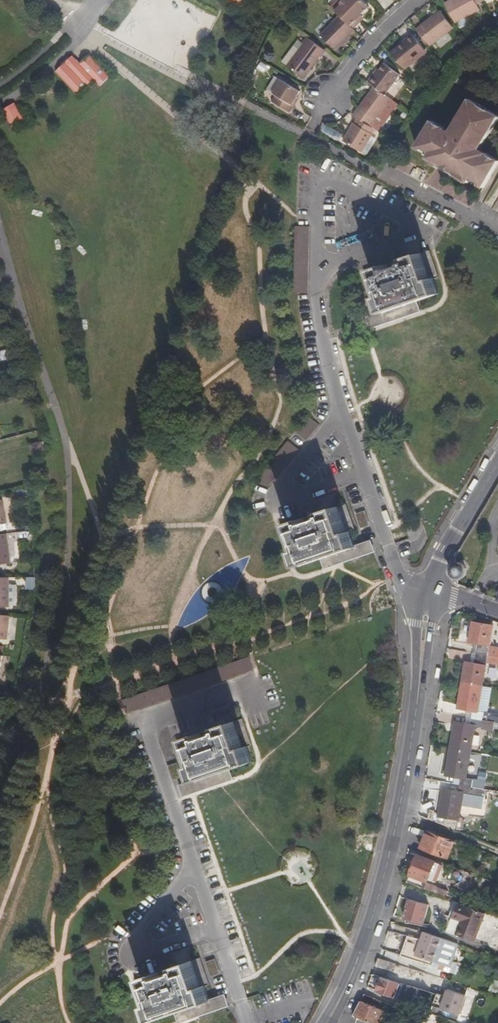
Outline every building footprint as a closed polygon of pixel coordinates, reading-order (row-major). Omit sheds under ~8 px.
[(244,8),(249,0),(230,0),(244,8)] [(335,11),(337,13),(352,28),(359,22),(356,19),(361,15),(368,7),(361,0),(342,0),(340,2),(340,5),(335,11)] [(455,21),(480,8),(477,1),(479,0),(449,0),(445,2),(455,21)] [(453,27),(441,10),(422,24),(434,41),(453,27)] [(352,28),(337,13),(317,33),(333,48),(352,28)] [(424,48),(411,30),(404,35),(405,36),(396,43),(408,60),(424,48)] [(325,51),(308,38),(304,44),(303,42),(286,65),(303,77),(319,55),(321,56),(325,51)] [(110,78),(90,57),(81,66),(73,57),(62,68),(56,73),(79,98),(95,83),(100,88),(110,78)] [(260,62),(257,69),(265,72),(267,65),(260,62)] [(367,81),(373,86),(384,94),(399,75),(385,64),(379,70),(375,77),(372,75),(367,81)] [(290,112),(294,105),(291,104),(295,97),(299,91),(281,80),(273,93),(275,94),(271,101),(290,112)] [(373,86),(351,115),(357,119),(373,128),(376,130),(397,104),(384,94),(373,86)] [(451,132),(444,128),(445,126),(431,117),(415,144),(428,152),(427,155),(468,180),(470,177),(483,185),(497,159),(497,158),(485,150),(484,153),(477,148),(482,140),(484,140),(497,116),(497,112),(470,96),(454,123),(455,124),(451,132)] [(16,103),(3,110),(13,130),(27,124),(20,111),(16,103)] [(373,128),(357,119),(343,141),(360,151),(373,128)] [(331,135),(333,129),(322,126),(321,133),(331,135)] [(309,227),(295,227),(294,293),(308,294),(309,227)] [(417,301),(430,296),(440,293),(435,279),(439,278),(430,251),(421,255),(417,244),(420,243),(419,239),(399,247),(403,259),(366,272),(374,299),(380,297),(384,311),(406,304),(407,308),(418,305),(417,301)] [(420,311),(418,305),(407,308),(406,304),(384,311),(369,316),(371,326),(420,311)] [(308,416),(296,432),(308,441),(320,425),(308,416)] [(30,445),(30,446),(32,454),(46,451),(44,442),(30,445)] [(285,442),(278,457),(291,463),(298,448),(285,442)] [(324,557),(325,560),(336,557),(334,553),(355,546),(351,531),(356,530),(346,503),(339,506),(334,492),(315,499),(319,513),(288,522),(282,525),(290,551),(295,550),(300,564),(324,557)] [(6,530),(0,531),(0,560),(10,559),(6,530)] [(336,557),(325,560),(328,567),(346,561),(374,551),(371,542),(355,546),(334,553),(336,557)] [(8,574),(0,575),(0,604),(9,604),(8,574)] [(10,614),(0,613),(0,637),(7,638),(10,614)] [(497,654),(497,655),(497,646),(490,645),(494,624),(473,620),(469,640),(478,642),(476,651),(497,654)] [(466,659),(463,679),(484,683),(488,660),(496,661),(497,654),(476,651),(474,660),(466,659)] [(122,698),(125,713),(252,672),(248,658),(122,698)] [(497,720),(497,713),(479,709),(484,683),(463,679),(458,706),(474,709),(472,716),(485,718),(497,720)] [(230,769),(231,768),(252,761),(248,746),(252,744),(243,716),(234,720),(231,711),(233,710),(231,706),(212,713),(215,726),(179,738),(192,781),(213,774),(215,778),(231,773),(230,769)] [(484,725),(485,718),(472,716),(471,722),(456,720),(451,747),(472,751),(477,724),(484,725)] [(496,727),(497,720),(485,718),(484,725),(496,727)] [(462,777),(461,784),(473,786),(474,779),(467,778),(472,751),(451,747),(446,774),(462,777)] [(171,777),(180,775),(177,763),(169,764),(171,777)] [(213,774),(192,781),(182,784),(185,794),(233,778),(231,773),(215,778),(213,774)] [(485,806),(488,789),(473,786),(461,784),(459,790),(444,788),(440,812),(435,811),(435,809),(431,809),(429,819),(458,830),(463,802),(485,806)] [(447,860),(454,841),(427,831),(420,850),(447,860)] [(418,855),(408,882),(427,889),(430,883),(429,882),(432,875),(436,877),(441,866),(436,863),(437,862),(418,855)] [(429,905),(411,899),(404,918),(423,924),(429,905)] [(475,942),(486,914),(459,904),(453,918),(448,931),(457,934),(456,935),(475,942)] [(445,940),(424,932),(421,941),(407,936),(401,956),(429,965),(430,962),(449,968),(458,944),(445,940)] [(180,1014),(181,1014),(191,1011),(190,1007),(212,1000),(207,986),(212,984),(203,956),(192,960),(189,950),(191,949),(190,945),(171,952),(175,965),(142,976),(138,977),(145,1005),(152,1004),(156,1018),(179,1011),(180,1014)] [(408,976),(411,968),(379,957),(376,965),(408,976)] [(214,959),(206,961),(210,975),(218,973),(214,959)] [(420,989),(400,983),(373,974),(369,984),(378,987),(377,990),(396,996),(396,997),(410,1002),(413,993),(418,994),(420,989)] [(439,995),(436,1006),(461,1014),(468,995),(449,989),(446,997),(439,995)] [(354,1016),(371,1022),(375,1022),(385,1003),(364,994),(354,1016)] [(190,1007),(191,1011),(181,1014),(180,1014),(182,1020),(230,1005),(227,995),(212,1000),(190,1007)]
